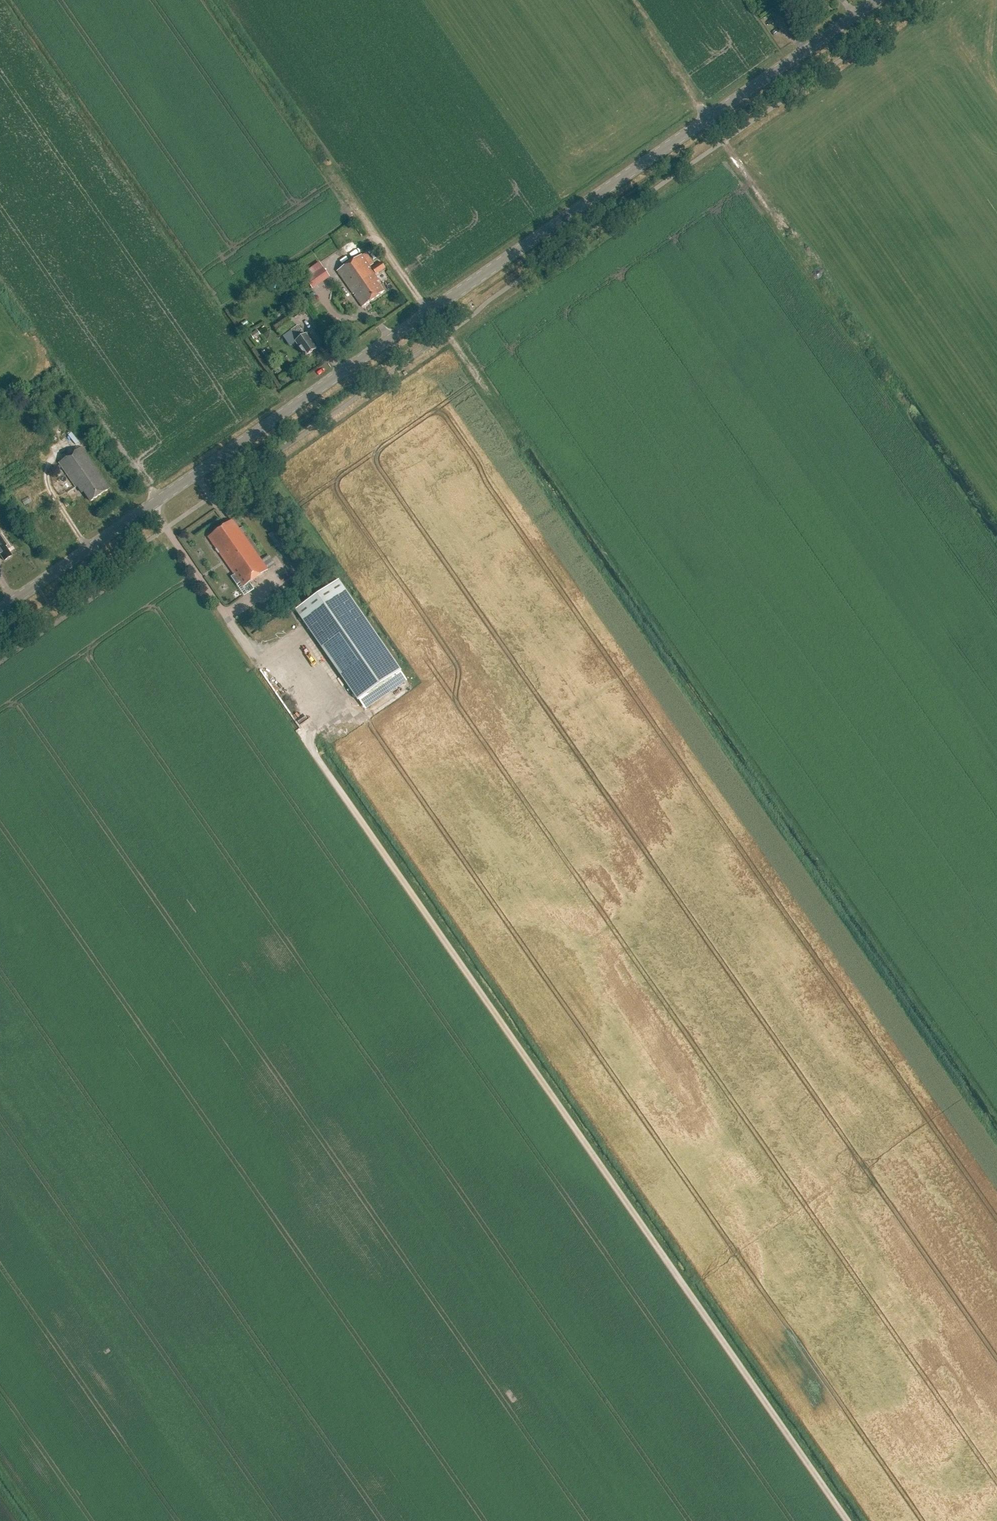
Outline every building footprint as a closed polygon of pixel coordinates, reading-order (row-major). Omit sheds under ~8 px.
[(377,283),(379,281),(375,275),(385,268),(381,262),(372,269),(362,254),(337,271),(362,307),(384,292),(377,283)] [(302,274),(308,282),(311,280),(317,288),(331,278),(319,261),(302,274)] [(288,317),(274,327),(280,336),(294,326),(288,317)] [(311,341),(312,340),(307,333),(304,335),(298,326),(291,331),(297,340),(295,342),(305,356),(316,349),(311,341)] [(257,331),(250,335),(253,340),(260,335),(257,331)] [(84,492),(91,502),(110,489),(81,447),(59,463),(76,488),(77,487),(82,493),(84,492)] [(237,585),(240,583),(243,588),(268,570),(233,520),(208,538),(216,549),(216,550),(218,553),(219,553),(234,575),(231,577),(231,576),(230,577),(236,585),(237,585)] [(5,561),(12,556),(6,547),(7,546),(0,536),(0,555),(5,561)] [(295,610),(358,701),(401,671),(339,580),(295,610)]
